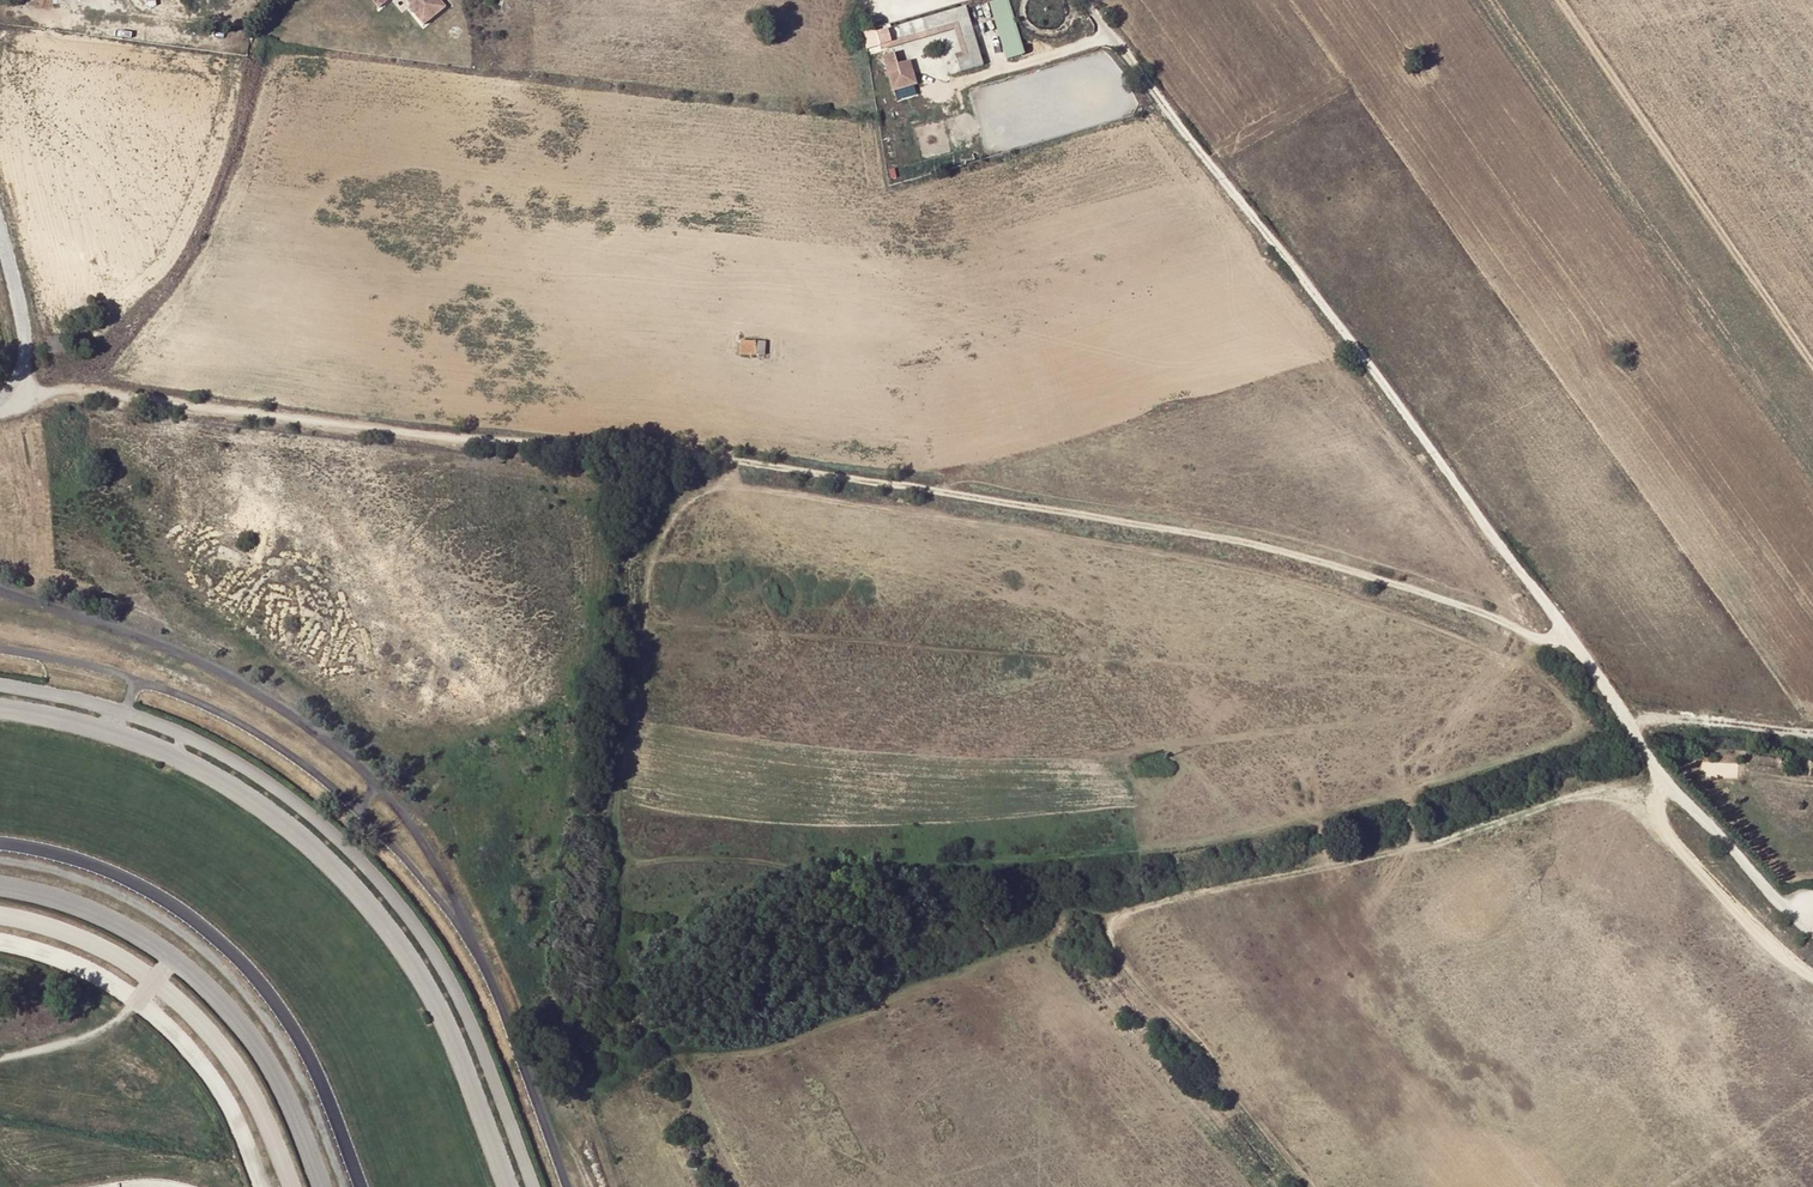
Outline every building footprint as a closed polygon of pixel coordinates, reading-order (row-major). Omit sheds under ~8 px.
[(380,9),(391,0),(372,0),(380,9)] [(413,6),(411,8),(425,25),(447,7),(442,0),(408,0),(413,6)] [(1008,60),(1027,55),(1012,0),(994,0),(992,1),(1008,60)] [(981,19),(890,45),(891,51),(953,33),(959,52),(952,54),(954,61),(962,58),(965,60),(968,55),(965,51),(960,34),(963,30),(982,25),(993,63),(1000,60),(984,3),(977,5),(981,19)] [(886,32),(890,45),(981,19),(977,5),(886,32)] [(962,58),(954,61),(957,74),(993,63),(982,25),(963,30),(960,34),(965,51),(968,55),(965,60),(962,58)] [(913,60),(901,63),(898,51),(885,55),(894,91),(920,84),(913,60)] [(900,99),(919,94),(917,86),(898,91),(900,99)] [(68,352),(67,335),(49,336),(50,353),(68,352)] [(755,355),(756,342),(741,341),(741,355),(755,355)] [(765,342),(756,342),(755,355),(765,355),(765,342)]
